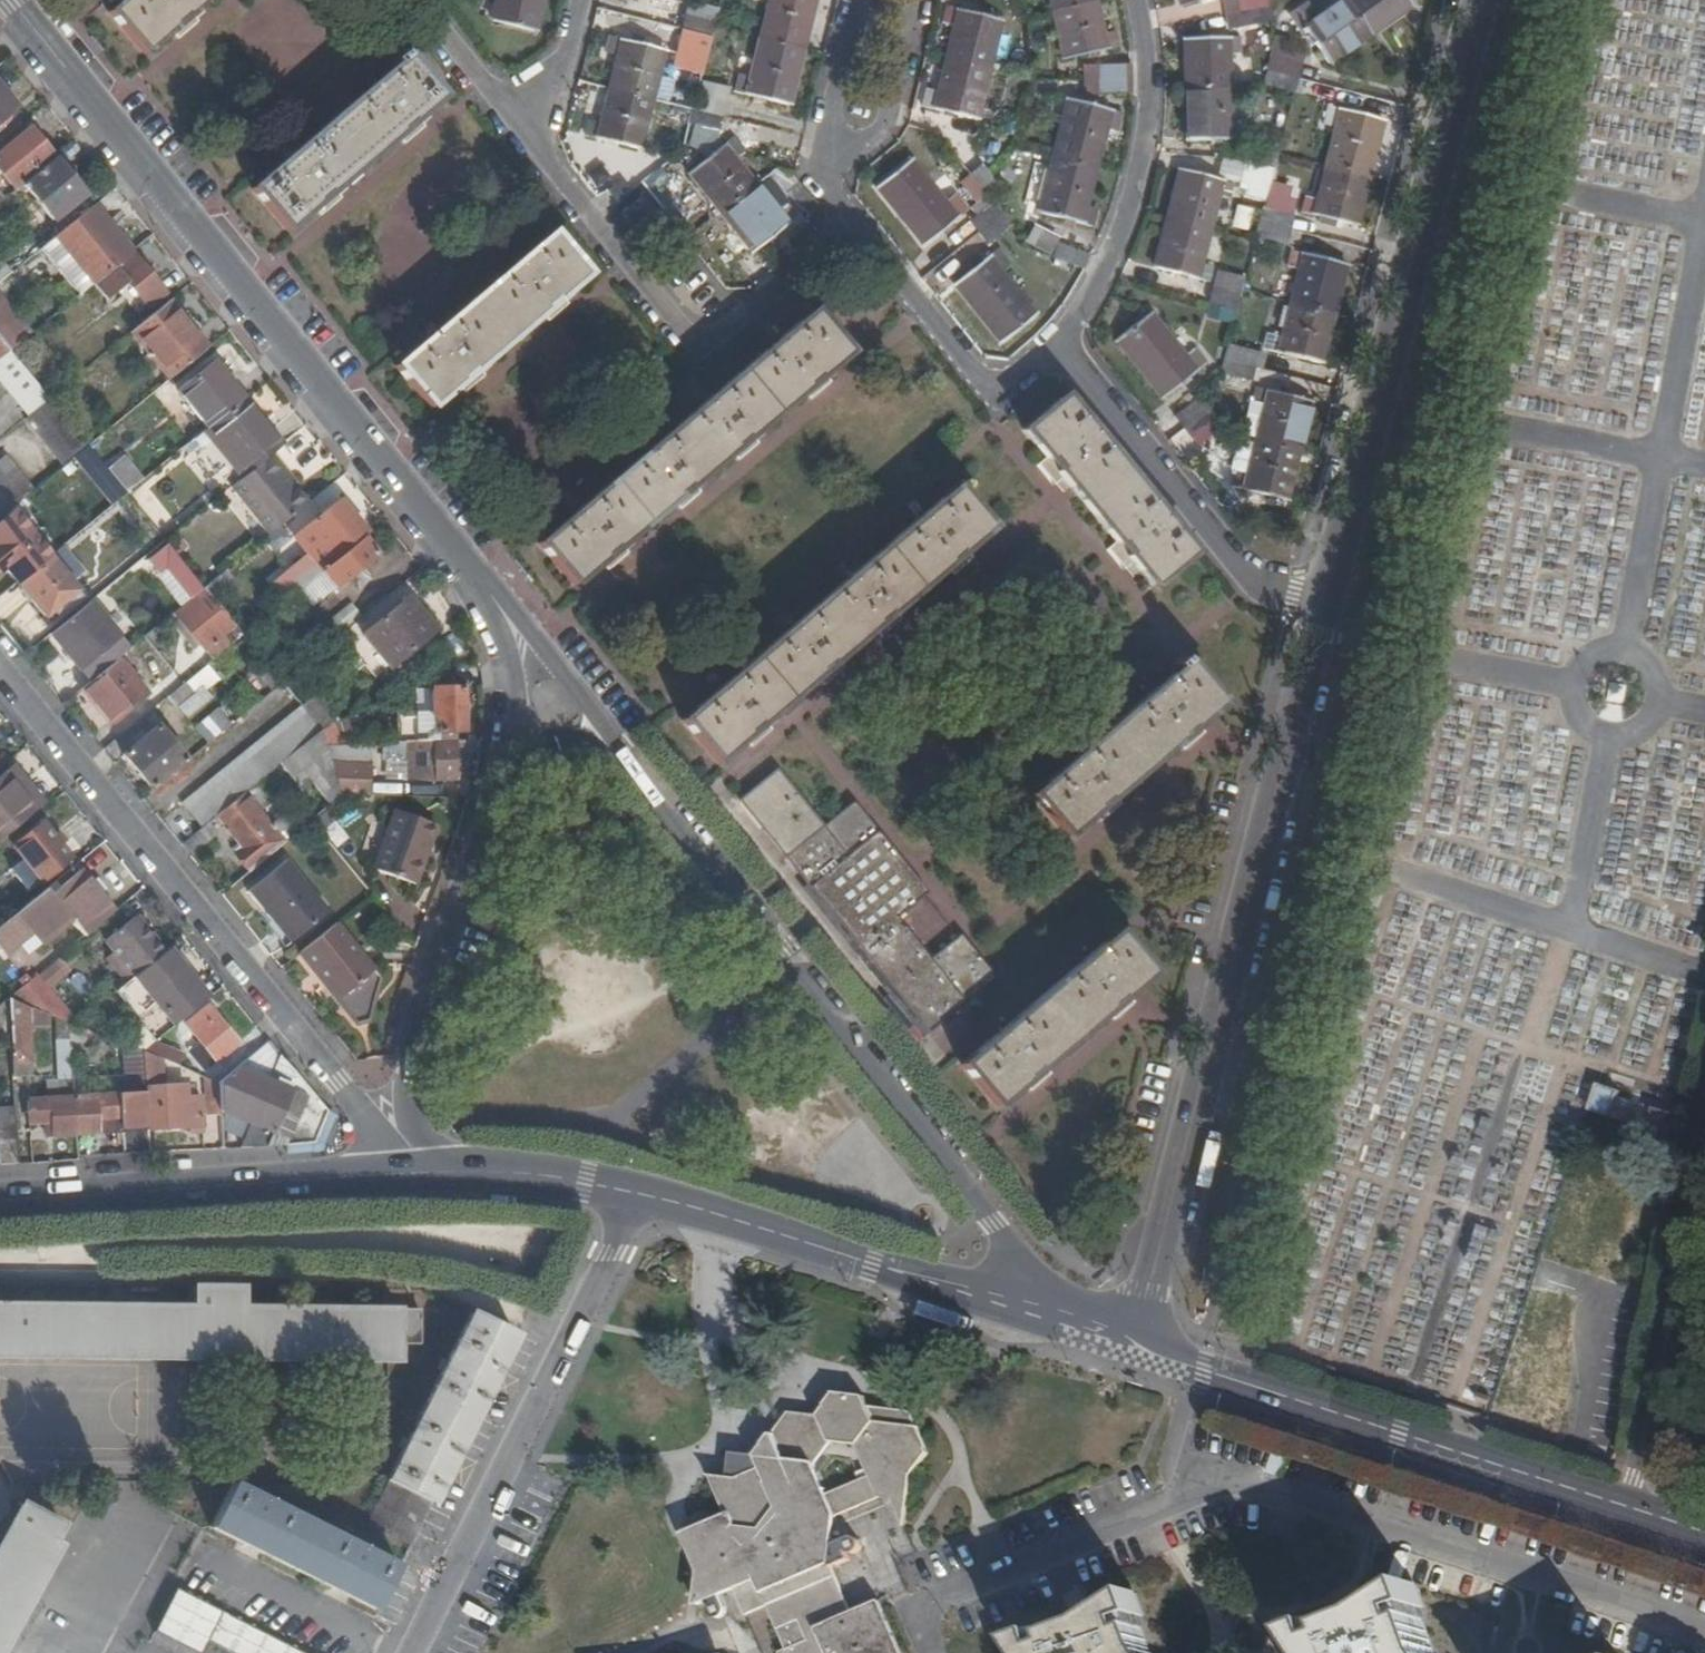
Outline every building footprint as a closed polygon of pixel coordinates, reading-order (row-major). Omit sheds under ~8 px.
[(109,13),(144,54),(171,31),(177,39),(198,22),(192,14),(208,0),(124,0),(109,13)] [(490,21),(534,32),(542,0),(496,0),(490,21)] [(804,49),(816,0),(769,0),(759,38),(804,49)] [(1053,11),(1098,1),(1098,0),(1050,0),(1053,11)] [(1226,16),(1270,8),(1269,0),(1234,0),(1233,1),(1224,3),(1226,16)] [(1371,36),(1347,0),(1345,0),(1319,19),(1307,4),(1288,18),(1299,34),(1305,31),(1331,65),(1371,36)] [(1371,36),(1412,6),(1408,0),(1347,0),(1371,36)] [(1098,1),(1053,11),(1065,61),(1122,47),(1117,30),(1105,33),(1098,1)] [(946,59),(991,70),(1003,21),(947,8),(943,24),(954,26),(946,59)] [(1240,28),(1273,22),(1270,8),(1226,16),(1228,29),(1239,27),(1240,28)] [(714,27),(716,22),(684,15),(681,28),(712,36),(714,27)] [(708,51),(712,36),(681,28),(678,43),(708,51)] [(1266,72),(1297,80),(1304,50),(1290,46),(1292,40),(1275,36),(1266,72)] [(616,57),(608,89),(653,101),(665,51),(608,37),(605,54),(616,57)] [(790,106),(804,49),(759,38),(750,76),(738,73),(733,91),(790,106)] [(1232,89),(1263,88),(1265,73),(1263,73),(1251,73),(1250,55),(1230,54),(1230,39),(1184,40),(1185,90),(1232,89)] [(442,99),(407,57),(252,190),(288,232),(314,208),(321,216),(342,198),(335,190),(399,137),(405,144),(425,127),(418,119),(442,99)] [(979,121),(991,70),(946,59),(937,94),(926,91),(922,107),(979,121)] [(1082,68),(1082,80),(1131,79),(1130,65),(1100,65),(1100,67),(1082,68)] [(1293,96),(1297,80),(1266,72),(1265,73),(1263,88),(1264,88),(1293,96)] [(1100,96),(1132,95),(1131,79),(1082,80),(1083,95),(1099,94),(1100,96)] [(696,103),(724,110),(729,90),(700,83),(699,87),(696,103)] [(0,89),(0,121),(15,108),(0,89)] [(653,101),(608,89),(601,121),(588,120),(584,136),(641,150),(653,101)] [(1232,89),(1185,90),(1187,141),(1244,140),(1244,122),(1233,123),(1232,89)] [(1053,156),(1097,168),(1107,130),(1118,132),(1123,114),(1067,99),(1053,156)] [(719,130),(724,110),(696,103),(694,110),(690,123),(719,130)] [(668,118),(690,123),(694,110),(671,105),(668,118)] [(1326,164),(1371,176),(1384,120),(1328,107),(1323,125),(1334,128),(1326,164)] [(36,173),(33,170),(50,157),(28,129),(0,151),(0,177),(13,192),(36,173)] [(721,212),(756,184),(735,158),(743,151),(734,139),(689,173),(721,212)] [(1274,169),(1278,152),(1248,145),(1244,160),(1274,169)] [(1087,207),(1097,168),(1053,156),(1038,214),(1093,228),(1099,210),(1087,207)] [(876,188),(923,247),(969,210),(957,196),(947,203),(912,159),(876,188)] [(81,195),(52,160),(36,173),(13,192),(10,194),(30,219),(42,211),(50,221),(81,195)] [(1243,193),(1266,199),(1274,169),(1244,160),(1237,186),(1243,188),(1243,193)] [(1358,227),(1371,176),(1326,164),(1317,200),(1305,198),(1301,213),(1358,227)] [(999,186),(988,172),(982,165),(971,173),(988,195),(999,186)] [(666,181),(658,169),(642,182),(651,193),(666,181)] [(1180,170),(1167,219),(1211,231),(1220,198),(1231,200),(1235,184),(1180,170)] [(617,201),(642,182),(633,171),(607,189),(617,201)] [(819,205),(800,181),(788,192),(806,216),(819,205)] [(778,212),(756,184),(721,212),(752,252),(797,217),(787,204),(778,212)] [(1003,214),(988,195),(970,207),(977,216),(970,222),(979,233),(1003,214)] [(1261,222),(1291,230),(1295,216),(1289,215),(1291,205),(1266,199),(1261,222)] [(653,216),(639,200),(623,213),(636,231),(653,216)] [(1248,230),(1254,210),(1238,205),(1232,225),(1248,230)] [(38,250),(76,298),(92,285),(113,268),(130,254),(92,206),(38,250)] [(1003,214),(979,233),(990,246),(1014,227),(1003,214)] [(1211,231),(1167,219),(1154,267),(1209,284),(1213,267),(1203,263),(1211,231)] [(1287,245),(1291,230),(1261,222),(1257,236),(1287,245)] [(1052,257),(1059,244),(1061,239),(1035,226),(1026,242),(1050,257),(1052,257)] [(586,275),(551,234),(523,259),(431,337),(396,367),(431,408),(459,385),(466,393),(485,375),(479,368),(542,313),(549,320),(568,303),(562,297),(576,285),(586,275)] [(937,270),(949,286),(985,260),(973,243),(937,270)] [(1084,269),(1089,254),(1059,244),(1052,257),(1084,269)] [(955,285),(1001,343),(1037,314),(1002,273),(1012,264),(999,249),(955,285)] [(1290,305),(1335,316),(1347,265),(1290,252),(1287,269),(1299,271),(1290,305)] [(113,268),(92,285),(105,303),(127,285),(146,310),(163,295),(132,257),(115,271),(113,268)] [(11,273),(1,261),(0,261),(0,282),(11,273)] [(1216,271),(1209,303),(1233,309),(1238,311),(1243,293),(1246,278),(1216,271)] [(9,353),(30,335),(0,298),(0,342),(9,353)] [(168,302),(129,334),(167,382),(207,350),(168,302)] [(1233,309),(1209,303),(1205,319),(1229,325),(1233,309)] [(1322,365),(1335,316),(1290,305),(1281,337),(1271,334),(1267,350),(1322,365)] [(848,352),(813,311),(776,343),(712,397),(704,404),(655,446),(646,453),(583,507),(574,515),(540,544),(574,586),(599,565),(602,562),(608,571),(628,554),(622,545),(673,502),(681,509),(701,492),(694,484),(732,453),(738,460),(758,443),(752,435),(804,391),(811,399),(831,382),(824,374),(848,352)] [(1116,342),(1163,400),(1207,364),(1195,349),(1186,357),(1151,314),(1116,342)] [(1226,359),(1256,367),(1260,353),(1256,352),(1260,338),(1242,334),(1238,346),(1230,344),(1226,359)] [(9,353),(0,342),(0,360),(9,353)] [(28,416),(48,400),(9,353),(0,360),(0,382),(28,416)] [(1252,384),(1256,367),(1226,359),(1222,377),(1252,384)] [(206,430),(241,401),(211,364),(176,393),(206,430)] [(1255,441),(1299,453),(1311,404),(1257,390),(1253,407),(1263,409),(1255,441)] [(1065,397),(1023,432),(1045,458),(1037,465),(1054,487),(1063,480),(1116,544),(1108,551),(1124,571),(1133,565),(1152,588),(1195,553),(1065,397)] [(1172,418),(1182,431),(1206,412),(1195,399),(1172,418)] [(272,454),(279,448),(241,401),(206,430),(228,459),(222,464),(237,482),(272,454)] [(85,446),(49,402),(30,419),(65,462),(85,446)] [(1263,409),(1253,407),(1246,438),(1250,440),(1255,441),(1263,409)] [(1206,412),(1182,431),(1193,444),(1198,441),(1209,456),(1235,434),(1216,425),(1206,412)] [(1292,481),(1299,453),(1255,441),(1246,474),(1236,472),(1232,487),(1302,504),(1306,485),(1292,481)] [(270,536),(307,505),(294,487),(283,474),(286,471),(272,454),(237,482),(231,488),(270,536)] [(0,462),(0,516),(30,492),(4,459),(0,462)] [(123,459),(106,473),(125,496),(142,481),(123,459)] [(297,484),(286,471),(283,474),(294,487),(297,484)] [(991,528),(955,488),(683,721),(717,762),(744,739),(752,747),(771,729),(765,723),(817,678),(824,686),(843,668),(837,661),(875,629),(882,637),(902,619),(894,611),(947,568),(953,574),(974,558),(967,549),(982,536),(991,528)] [(324,492),(306,508),(315,518),(333,502),(324,492)] [(278,609),(364,538),(336,503),(291,540),(305,558),(271,587),(280,598),(275,603),(274,604),(278,609)] [(15,586),(16,585),(49,558),(39,546),(26,557),(1,526),(0,526),(0,571),(2,569),(15,586)] [(361,543),(300,593),(312,609),(374,558),(361,543)] [(203,591),(166,546),(101,599),(112,613),(157,576),(182,608),(203,591)] [(80,597),(49,558),(16,585),(44,618),(54,611),(58,616),(80,597)] [(203,591),(214,604),(237,585),(227,572),(203,591)] [(173,616),(211,664),(242,638),(234,628),(214,604),(203,591),(182,608),(173,616)] [(401,604),(392,593),(352,626),(361,637),(360,638),(387,670),(432,634),(404,601),(401,604)] [(118,638),(91,603),(52,635),(79,669),(118,638)] [(342,603),(310,628),(323,647),(355,620),(342,603)] [(256,610),(234,628),(242,638),(264,620),(256,610)] [(168,620),(206,668),(211,664),(173,616),(168,620)] [(133,648),(80,692),(107,726),(144,696),(141,692),(129,678),(121,667),(138,654),(133,648)] [(267,652),(258,659),(271,674),(277,682),(289,678),(267,652)] [(1177,742),(1183,750),(1204,732),(1197,725),(1213,710),(1221,703),(1181,657),(1172,666),(1176,672),(1031,796),(1065,836),(1093,813),(1100,821),(1121,803),(1114,795),(1130,782),(1177,742)] [(206,668),(185,684),(197,699),(217,682),(206,668)] [(129,678),(141,692),(147,687),(136,673),(129,678)] [(270,691),(279,684),(277,682),(271,674),(262,682),(270,691)] [(460,692),(430,693),(430,721),(436,722),(436,736),(461,736),(460,692)] [(319,733),(327,729),(307,704),(300,710),(317,731),(319,733)] [(317,731),(300,710),(182,806),(200,828),(317,731)] [(206,746),(230,726),(218,711),(194,731),(206,746)] [(347,720),(332,726),(338,748),(355,747),(355,740),(347,720)] [(338,748),(332,726),(327,729),(319,733),(323,749),(338,748)] [(123,756),(151,792),(185,763),(157,729),(123,756)] [(323,749),(319,733),(279,766),(298,790),(309,781),(325,801),(336,792),(327,762),(323,749)] [(455,783),(454,744),(382,747),(382,773),(406,772),(406,768),(413,768),(412,784),(455,783)] [(327,762),(336,792),(337,795),(342,796),(364,797),(368,765),(327,762)] [(42,805),(12,769),(0,779),(0,839),(42,805)] [(739,801),(929,1032),(997,977),(961,934),(930,958),(897,918),(927,892),(854,802),(823,828),(777,770),(739,801)] [(230,850),(247,871),(290,834),(277,816),(266,824),(243,795),(216,817),(237,844),(230,850)] [(420,851),(429,827),(394,813),(372,872),(412,889),(426,853),(420,851)] [(41,882),(68,859),(42,825),(13,848),(41,882)] [(434,829),(429,827),(420,851),(426,853),(434,829)] [(91,872),(114,854),(103,842),(81,860),(91,872)] [(275,920),(292,942),(326,915),(285,862),(245,894),(269,924),(275,920)] [(75,945),(102,922),(100,919),(110,911),(97,895),(104,889),(95,878),(89,884),(79,872),(49,897),(44,891),(0,926),(0,953),(3,957),(31,934),(41,946),(70,922),(76,930),(68,937),(75,945)] [(134,978),(164,954),(135,919),(105,943),(115,954),(106,960),(122,980),(131,974),(134,978)] [(287,946),(292,942),(275,920),(269,924),(287,946)] [(334,925),(297,955),(312,975),(316,972),(337,999),(333,1001),(353,1027),(366,1024),(370,1004),(378,981),(334,925)] [(1117,932),(962,1065),(996,1106),(1024,1083),(1030,1091),(1051,1072),(1045,1065),(1107,1011),(1114,1020),(1134,1003),(1127,994),(1147,976),(1151,973),(1117,932)] [(208,999),(168,951),(164,954),(134,978),(116,993),(132,1013),(139,1008),(143,1013),(155,1003),(174,1027),(208,999)] [(52,989),(73,968),(60,955),(40,976),(52,989)] [(312,975),(333,1001),(337,999),(316,972),(312,975)] [(49,1017),(54,1019),(62,1022),(62,1015),(32,979),(7,1001),(49,1017)] [(7,1001),(0,1006),(0,1039),(9,1038),(7,1001)] [(49,1030),(49,1017),(7,1001),(9,1038),(11,1078),(31,1077),(27,1031),(49,1030)] [(239,1047),(209,1009),(186,1028),(199,1045),(189,1053),(205,1073),(239,1047)] [(46,1137),(75,1136),(70,1069),(67,1024),(62,1022),(54,1019),(56,1048),(59,1081),(45,1081),(46,1100),(27,1101),(28,1125),(45,1124),(46,1137)] [(142,1053),(150,1047),(138,1032),(122,1045),(142,1053)] [(291,1094),(297,1079),(268,1044),(236,1070),(291,1094)] [(152,1045),(150,1047),(142,1053),(162,1062),(175,1068),(181,1057),(152,1045)] [(144,1095),(147,1132),(189,1130),(189,1136),(202,1135),(199,1099),(186,1100),(185,1089),(163,1090),(162,1062),(142,1053),(144,1095)] [(147,1132),(144,1095),(83,1098),(82,1068),(70,1069),(75,1136),(122,1133),(123,1154),(148,1152),(147,1132)] [(258,1130),(250,1151),(282,1149),(312,1147),(326,1115),(297,1079),(291,1094),(236,1070),(216,1087),(218,1112),(258,1130)] [(218,1118),(218,1112),(216,1087),(214,1085),(204,1081),(206,1117),(218,1118)] [(1597,1084),(1595,1090),(1618,1097),(1620,1092),(1597,1084)] [(1595,1090),(1588,1111),(1664,1136),(1672,1139),(1679,1117),(1618,1097),(1595,1090)] [(17,1166),(13,1111),(0,1112),(0,1167),(17,1166)] [(1472,1226),(1466,1250),(1490,1256),(1496,1232),(1472,1226)] [(398,1363),(398,1344),(420,1345),(421,1311),(243,1309),(243,1290),(194,1289),(194,1308),(95,1307),(0,1306),(0,1359),(88,1360),(288,1362),(387,1363),(398,1363)] [(391,1483),(432,1504),(471,1428),(517,1339),(473,1317),(406,1448),(389,1482),(391,1483)] [(879,1612),(857,1621),(847,1625),(842,1614),(853,1610),(820,1533),(832,1522),(883,1501),(897,1501),(904,1517),(909,1517),(914,1478),(931,1456),(921,1430),(880,1425),(869,1400),(839,1396),(830,1410),(834,1417),(824,1421),(823,1417),(793,1415),(762,1458),(766,1471),(744,1480),(718,1476),(731,1509),(728,1517),(707,1526),(712,1539),(708,1540),(711,1548),(708,1549),(712,1560),(711,1573),(718,1577),(722,1574),(735,1578),(740,1590),(750,1614),(771,1605),(781,1628),(803,1619),(811,1641),(782,1652),(896,1652),(879,1612)] [(1277,1452),(1271,1472),(1287,1477),(1293,1457),(1277,1452)] [(400,1568),(234,1482),(211,1527),(376,1613),(400,1568)] [(411,1546),(432,1504),(391,1483),(368,1524),(411,1546)] [(20,1628),(64,1548),(54,1542),(64,1525),(25,1505),(0,1552),(0,1652),(6,1652),(20,1628)] [(712,1539),(707,1526),(688,1534),(704,1572),(701,1607),(740,1590),(735,1578),(722,1574),(718,1577),(711,1573),(712,1560),(708,1549),(711,1548),(708,1540),(712,1539)] [(1302,1635),(1313,1652),(1437,1652),(1432,1645),(1420,1612),(1426,1609),(1418,1588),(1373,1616),(1371,1617),(1359,1622),(1326,1633),(1322,1628),(1302,1635)] [(155,1636),(195,1652),(201,1652),(205,1643),(230,1652),(306,1652),(172,1596),(155,1636)] [(1023,1644),(1028,1652),(1153,1652),(1141,1620),(1147,1618),(1139,1597),(1092,1626),(1077,1631),(1047,1642),(1044,1637),(1023,1644)] [(847,1625),(857,1621),(853,1610),(842,1614),(847,1625)]
